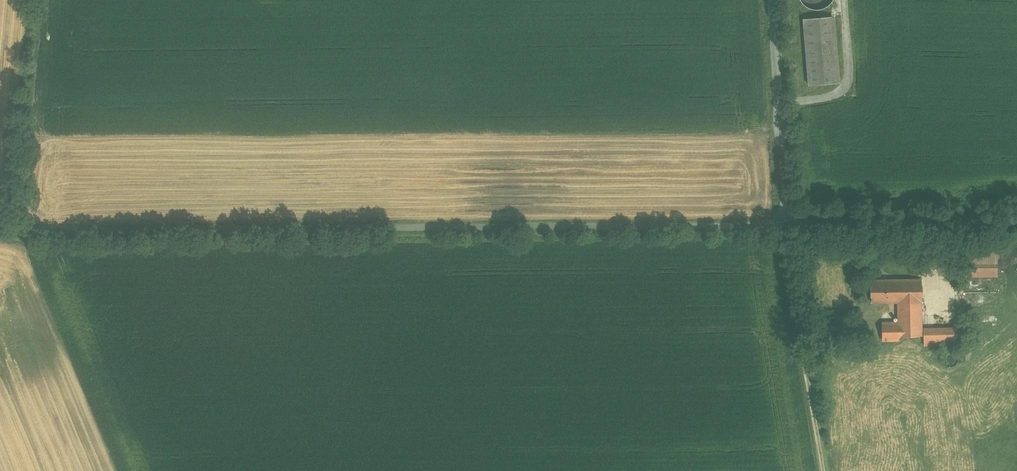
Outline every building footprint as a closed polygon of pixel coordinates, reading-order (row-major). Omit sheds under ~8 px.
[(801,0),(804,4),(810,8),(817,9),(825,8),(830,4),(833,0),(801,0)] [(835,17),(804,19),(810,85),(840,83),(835,17)] [(963,243),(963,276),(998,275),(997,242),(963,243)] [(922,280),(871,281),(872,302),(898,302),(922,301),(922,280)] [(922,336),(922,301),(898,302),(899,323),(882,323),(882,340),(900,340),(899,336),(922,336)] [(964,344),(964,327),(924,328),(924,345),(964,344)]
